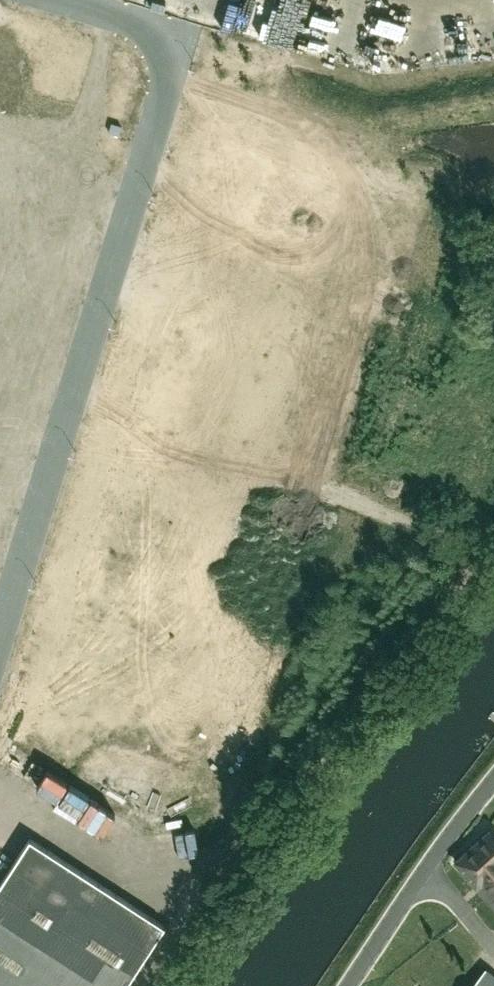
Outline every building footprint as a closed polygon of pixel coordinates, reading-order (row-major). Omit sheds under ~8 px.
[(153,843),(163,825),(112,796),(102,814),(153,843)] [(452,864),(493,911),(493,838),(488,832),(452,864)] [(164,926),(115,894),(29,837),(0,883),(0,985),(125,985),(164,926)]
